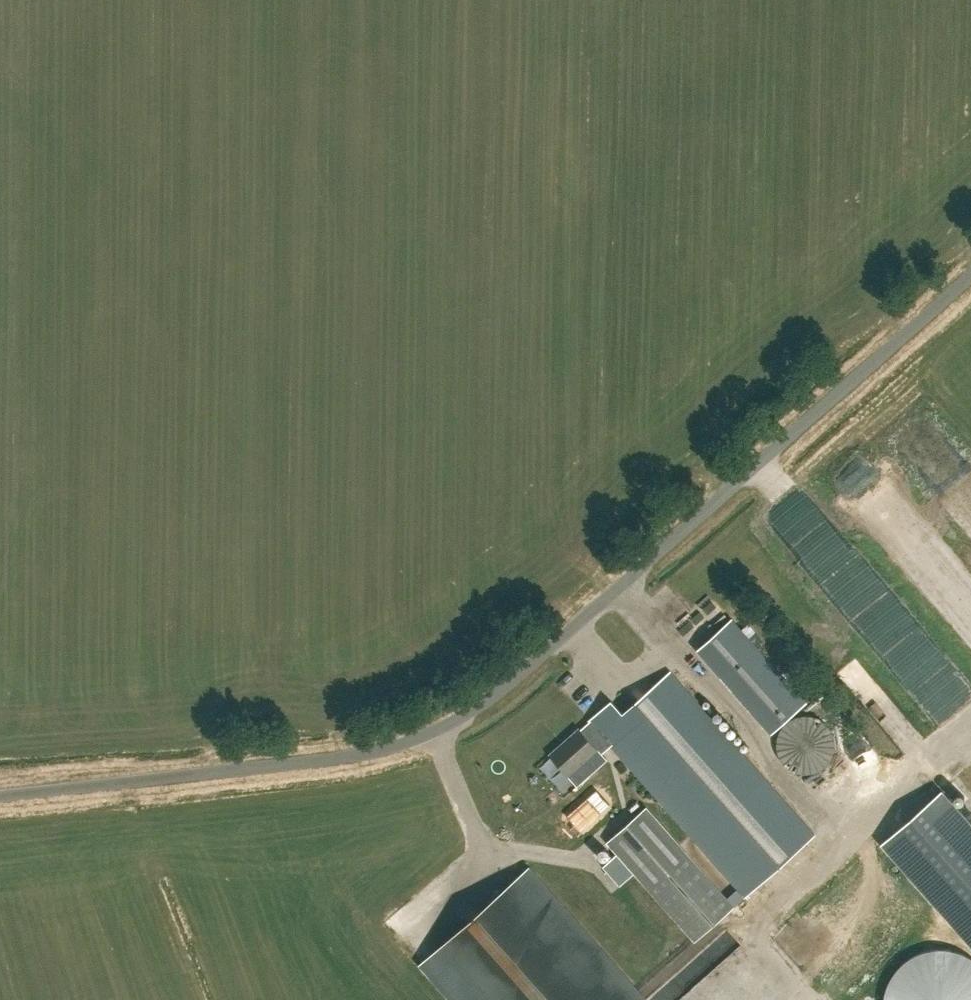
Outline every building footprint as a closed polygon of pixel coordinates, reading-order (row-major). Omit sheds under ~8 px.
[(804,703),(731,620),(698,649),(770,732),(804,703)] [(581,729),(580,728),(550,754),(569,776),(599,750),(598,749),(607,741),(742,895),(812,834),(671,672),(623,714),(612,701),(589,721),(590,722),(581,729)] [(775,741),(775,744),(775,747),(775,749),(776,752),(777,755),(778,757),(779,758),(780,760),(781,762),(783,764),(784,765),(787,767),(790,770),(793,771),(797,772),(799,772),(802,773),(804,773),(807,773),(810,772),(813,772),(816,770),(819,769),(821,767),(823,766),(825,764),(826,763),(828,760),(830,758),(831,755),(832,752),(833,749),(833,746),(833,743),(833,740),(832,737),(831,734),(830,732),(829,729),(827,727),(825,724),(824,723),(822,721),(819,719),(818,718),(815,717),(811,716),(809,715),(806,715),(804,715),(801,715),(798,715),(795,716),(792,717),(790,718),(788,720),(785,722),(784,723),(782,725),(780,728),(778,730),(777,732),(776,735),(775,738),(775,741)] [(941,788),(881,841),(970,943),(970,822),(941,788)] [(731,905),(645,807),(606,841),(692,939),(731,905)] [(603,865),(615,859),(608,847),(597,853),(603,865)] [(449,999),(649,999),(529,866),(418,964),(449,999)] [(959,950),(945,947),(930,947),(916,952),(903,960),(893,971),(886,984),(882,999),(970,999),(970,955),(959,950)]
